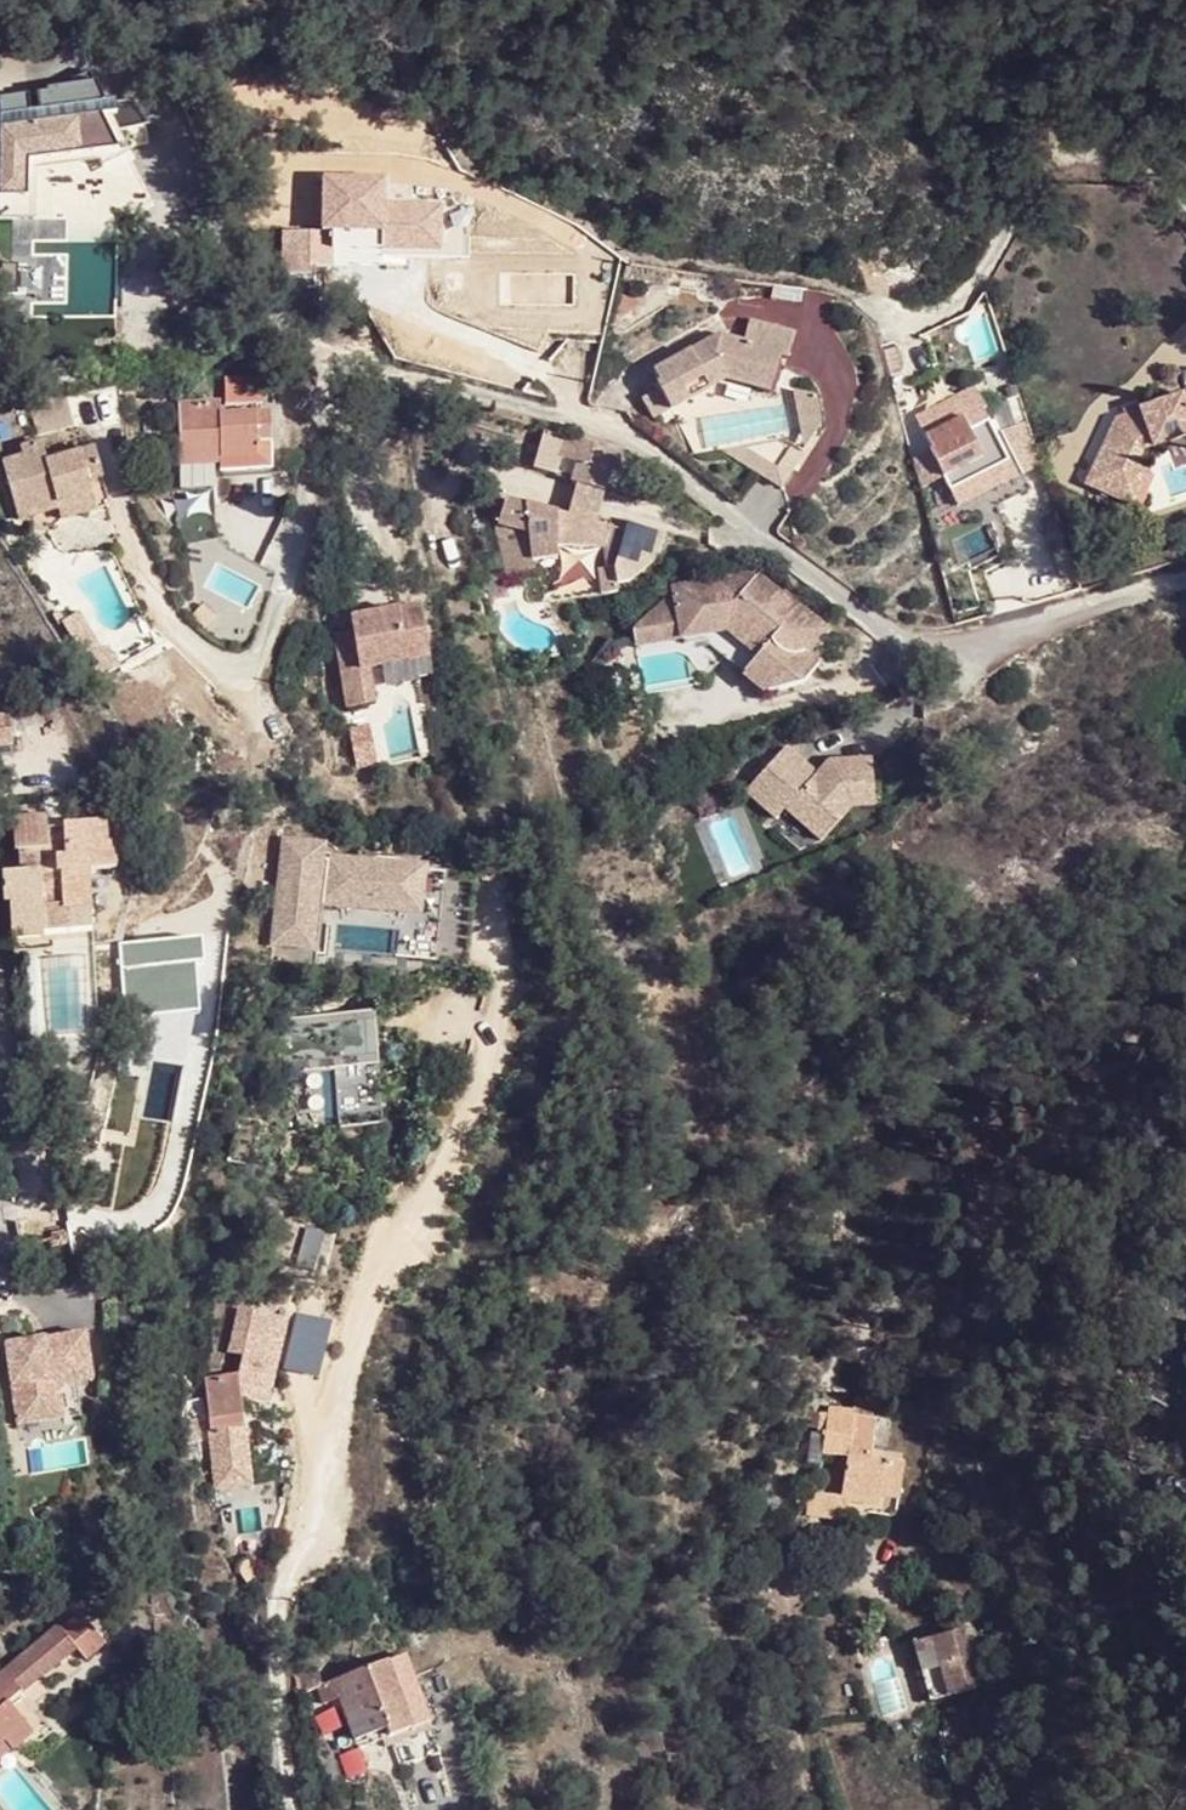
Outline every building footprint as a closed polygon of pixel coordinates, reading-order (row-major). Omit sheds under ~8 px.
[(0,111),(0,120),(1,127),(0,162),(0,230),(29,231),(30,174),(97,165),(103,181),(120,232),(151,218),(131,170),(122,145),(134,144),(133,140),(149,137),(133,113),(106,116),(92,84),(57,101),(66,120),(32,124),(30,107),(0,111)] [(57,101),(30,107),(32,124),(66,120),(57,101)] [(309,269),(331,270),(332,238),(285,235),(284,279),(308,278),(309,269)] [(355,326),(358,338),(372,335),(368,323),(355,326)] [(731,381),(769,392),(779,360),(787,362),(793,339),(755,329),(749,350),(720,342),(689,358),(654,375),(671,411),(690,401),(682,385),(699,376),(708,393),(731,381)] [(222,408),(264,408),(264,375),(221,376),(222,408)] [(682,385),(690,401),(708,393),(699,376),(682,385)] [(1080,477),(1108,494),(1127,461),(1136,445),(1145,442),(1145,445),(1185,429),(1185,389),(1176,393),(1174,390),(1131,407),(1132,409),(1115,414),(1080,477)] [(653,420),(671,411),(661,391),(643,400),(653,420)] [(817,434),(816,393),(795,393),(796,435),(817,434)] [(221,458),(270,457),(269,420),(218,422),(219,408),(179,409),(179,468),(221,466),(221,458)] [(963,506),(984,496),(1023,479),(1011,456),(1002,460),(987,428),(970,436),(959,412),(950,416),(948,411),(928,419),(929,425),(920,430),(925,441),(926,440),(932,454),(929,456),(955,509),(963,506)] [(579,484),(608,491),(613,472),(618,471),(622,454),(569,438),(563,460),(579,464),(573,482),(579,484)] [(61,507),(109,495),(96,456),(59,468),(47,471),(44,462),(41,450),(21,455),(23,465),(4,471),(19,527),(63,513),(61,507)] [(221,477),(271,475),(270,457),(221,458),(221,466),(221,477)] [(47,471),(59,468),(56,460),(44,462),(47,471)] [(1127,461),(1108,494),(1123,502),(1141,469),(1127,461)] [(579,484),(574,507),(602,514),(608,491),(579,484)] [(67,524),(114,510),(109,495),(61,507),(63,513),(67,524)] [(984,496),(963,506),(966,512),(987,503),(984,496)] [(602,514),(574,507),(572,513),(509,497),(501,535),(513,590),(539,585),(537,575),(563,570),(562,559),(608,549),(615,524),(601,521),(602,514)] [(748,578),(664,604),(672,628),(696,621),(700,637),(720,631),(733,641),(752,655),(743,666),(774,690),(799,682),(813,663),(798,652),(795,655),(794,656),(793,657),(791,657),(790,656),(787,659),(781,654),(793,636),(805,645),(818,628),(773,595),(772,596),(748,578)] [(405,637),(334,648),(343,700),(404,690),(402,678),(428,674),(416,599),(399,602),(405,637)] [(626,660),(700,637),(696,621),(672,628),(664,604),(622,647),(626,660)] [(752,655),(733,641),(719,660),(763,694),(774,690),(743,666),(752,655)] [(786,743),(744,788),(774,817),(783,807),(817,839),(850,805),(873,805),(871,757),(829,759),(816,772),(786,743)] [(773,822),(799,848),(810,838),(784,812),(773,822)] [(15,939),(44,937),(43,928),(39,889),(60,887),(63,909),(95,907),(91,870),(114,868),(112,839),(103,840),(101,819),(57,823),(58,827),(42,828),(41,817),(9,821),(12,853),(23,853),(26,862),(36,861),(36,871),(1,873),(4,907),(13,906),(15,939)] [(258,918),(310,924),(318,843),(266,838),(258,918)] [(422,865),(333,856),(328,903),(418,912),(422,865)] [(60,887),(39,889),(43,928),(96,923),(95,907),(63,909),(60,887)] [(380,1124),(372,1009),(291,1015),(298,1129),(380,1124)] [(268,1274),(287,1280),(292,1267),(289,1265),(272,1260),(268,1274)] [(245,1417),(243,1397),(265,1402),(285,1318),(238,1307),(221,1378),(205,1380),(209,1423),(245,1417)] [(6,1346),(18,1428),(48,1423),(43,1384),(78,1379),(92,1377),(86,1335),(6,1346)] [(43,1384),(48,1423),(83,1418),(78,1379),(43,1384)] [(883,1414),(886,1399),(865,1394),(862,1412),(883,1414)] [(883,1414),(862,1412),(837,1409),(832,1451),(856,1454),(851,1488),(888,1492),(909,1494),(912,1459),(878,1455),(883,1414)] [(245,1417),(209,1423),(214,1472),(245,1470),(240,1431),(247,1430),(245,1417)] [(197,1420),(181,1422),(185,1447),(200,1445),(197,1424),(197,1420)] [(888,1492),(851,1488),(850,1499),(857,1500),(887,1504),(888,1492)] [(857,1500),(850,1499),(813,1495),(810,1514),(855,1518),(857,1500)] [(103,1646),(78,1617),(60,1632),(56,1627),(0,1674),(0,1746),(3,1743),(11,1752),(31,1735),(6,1704),(19,1694),(22,1696),(75,1651),(84,1662),(103,1646)] [(949,1636),(915,1642),(928,1707),(961,1700),(949,1636)] [(331,1681),(337,1700),(351,1742),(384,1731),(386,1737),(427,1723),(404,1656),(331,1681)] [(337,1700),(331,1681),(313,1687),(320,1707),(337,1700)] [(0,1746),(0,1761),(11,1752),(3,1743),(0,1746)]
